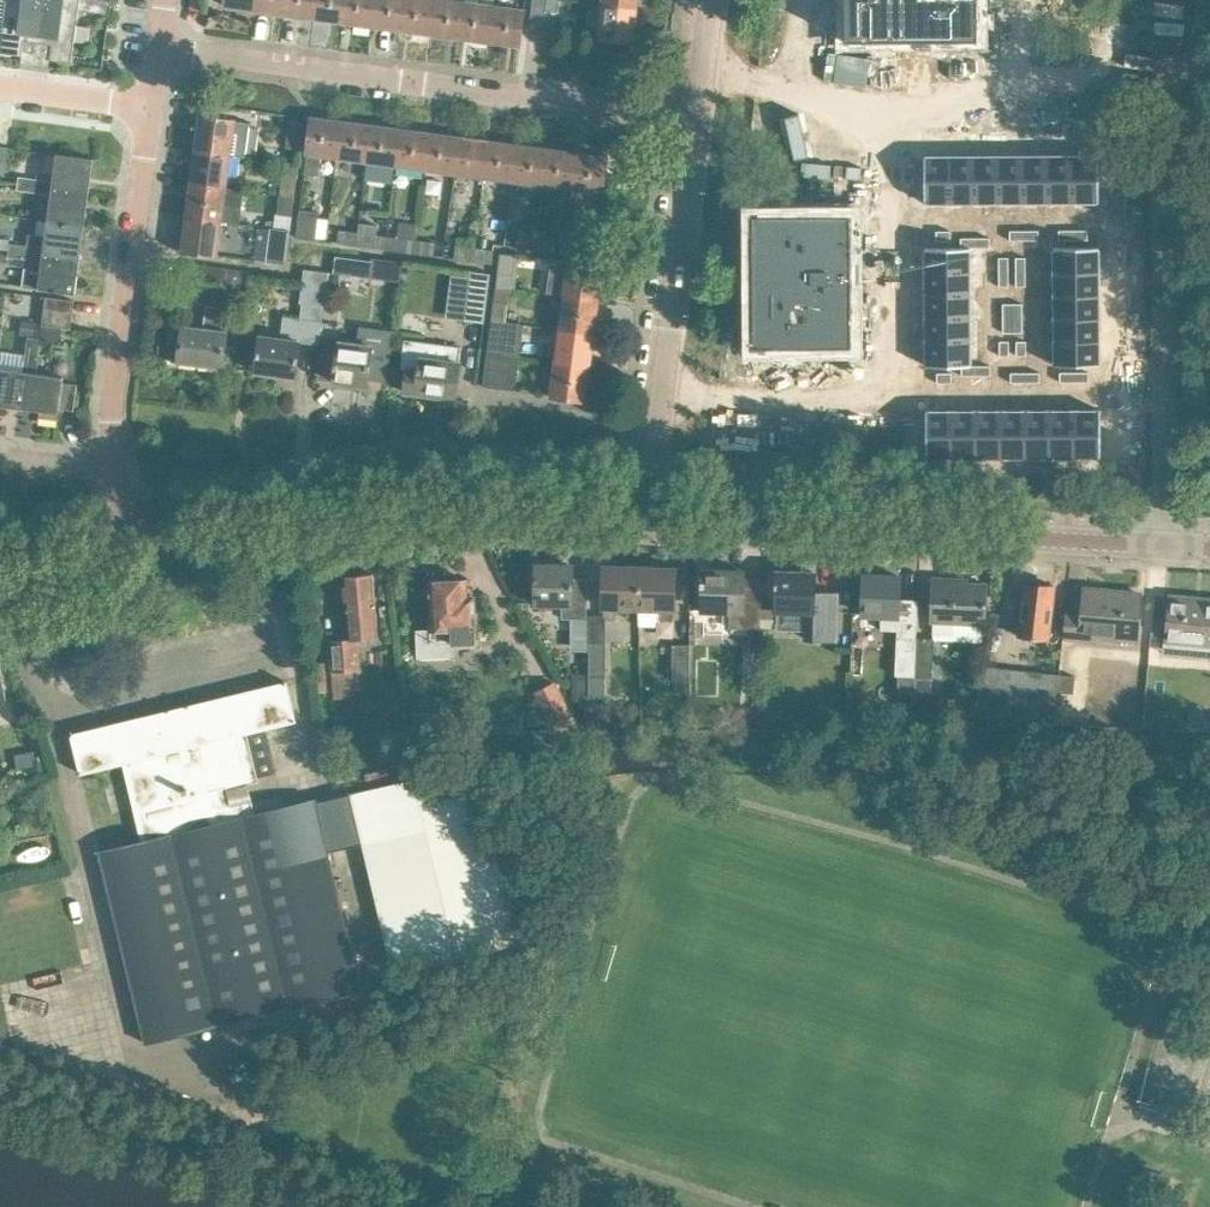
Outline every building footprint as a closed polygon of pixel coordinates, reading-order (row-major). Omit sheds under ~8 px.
[(44,0),(7,0),(0,52),(22,55),(22,54),(24,39),(38,41),(44,0)] [(79,9),(78,9),(79,2),(61,0),(44,0),(38,41),(52,43),(50,58),(50,59),(72,62),(79,9)] [(79,2),(78,9),(79,9),(94,11),(95,0),(61,0),(79,2)] [(111,0),(95,0),(94,11),(110,13),(111,0)] [(256,0),(226,0),(225,5),(239,7),(238,11),(253,13),(254,9),(255,9),(256,0)] [(286,0),(256,0),(255,9),(284,13),(286,0)] [(316,0),(286,0),(284,13),(314,17),(316,0)] [(346,0),(316,0),(314,17),(343,20),(346,0)] [(376,0),(346,0),(343,20),(372,24),(376,0)] [(372,24),(402,28),(405,0),(376,0),(372,24)] [(435,0),(405,0),(402,28),(431,32),(435,0)] [(465,1),(456,0),(435,0),(431,32),(460,36),(465,1)] [(846,40),(979,39),(979,0),(846,0),(846,40)] [(489,40),(494,5),(465,1),(460,36),(489,40)] [(632,41),(636,8),(603,3),(601,13),(598,37),(632,41)] [(489,40),(520,44),(524,9),(494,5),(489,40)] [(544,30),(546,10),(532,8),(529,28),(544,30)] [(230,153),(235,119),(201,115),(196,149),(230,153)] [(337,156),(342,121),(312,117),(307,152),(308,152),(306,166),(320,168),(322,154),(337,156)] [(367,160),(371,125),(342,121),(337,156),(367,160)] [(396,163),(401,129),(371,125),(367,160),(396,163)] [(300,148),(303,129),(289,127),(286,146),(300,148)] [(425,167),(430,133),(401,129),(396,163),(425,167)] [(455,171),(459,137),(430,133),(425,167),(455,171)] [(484,175),(489,141),(459,137),(455,171),(484,175)] [(514,179),(518,144),(489,141),(484,175),(514,179)] [(543,183),(548,148),(518,144),(514,179),(543,183)] [(9,146),(0,145),(0,173),(6,174),(9,146)] [(572,187),(577,152),(548,148),(543,183),(572,187)] [(226,187),(230,153),(196,149),(192,182),(226,187)] [(603,191),(607,156),(577,152),(572,187),(579,188),(603,191)] [(89,192),(94,158),(57,153),(54,179),(53,187),(89,192)] [(1073,154),(1049,155),(1049,201),(1073,201),(1073,154)] [(1099,154),(1073,154),(1073,201),(1099,201),(1099,154)] [(951,155),(925,155),(925,202),(951,202),(951,155)] [(975,155),(951,155),(951,202),(975,202),(975,155)] [(1000,155),(975,155),(975,202),(1000,202),(1000,155)] [(1024,155),(1000,155),(1000,202),(1024,202),(1024,155)] [(1049,155),(1024,155),(1024,202),(1049,201),(1049,155)] [(35,191),(37,177),(20,175),(18,188),(35,191)] [(295,196),(297,177),(283,175),(280,194),(295,196)] [(85,224),(89,192),(53,187),(54,179),(37,177),(35,191),(52,193),(48,220),(85,224)] [(245,189),(226,187),(192,182),(187,215),(187,216),(221,220),(223,204),(243,207),(245,189)] [(292,215),(295,196),(280,194),(278,213),(292,215)] [(319,210),(301,208),(298,237),(316,239),(319,210)] [(853,211),(753,212),(754,344),(854,344),(853,211)] [(217,254),(221,220),(187,216),(187,215),(178,214),(173,248),(217,254)] [(80,258),(85,224),(48,220),(46,236),(29,234),(28,244),(44,246),(43,253),(80,258)] [(271,227),(266,261),(272,261),(286,263),(289,244),(290,229),(271,227)] [(355,245),(357,231),(338,229),(336,242),(355,245)] [(1074,229),(1059,229),(1059,239),(1074,239),(1074,229)] [(1088,229),(1074,229),(1074,239),(1088,239),(1088,229)] [(951,230),(936,230),(937,240),(951,240),(951,230)] [(1025,230),(1010,230),(1010,239),(1025,239),(1025,230)] [(1039,230),(1025,230),(1025,239),(1039,239),(1039,230)] [(384,248),(385,235),(357,231),(355,245),(384,248)] [(534,248),(536,235),(517,233),(516,246),(534,248)] [(414,252),(416,239),(385,235),(384,248),(414,252)] [(554,251),(556,238),(536,235),(534,248),(554,251)] [(976,237),(961,237),(961,247),(976,247),(976,237)] [(990,237),(976,237),(976,247),(990,246),(990,237)] [(436,242),(416,239),(414,252),(434,255),(436,242)] [(594,256),(595,243),(566,239),(565,252),(594,256)] [(26,257),(28,244),(11,242),(9,255),(26,257)] [(75,293),(80,258),(43,253),(44,246),(28,244),(26,257),(43,260),(41,268),(25,266),(23,285),(75,293)] [(473,260),(475,247),(456,245),(454,258),(473,260)] [(1099,246),(1054,246),(1054,271),(1100,270),(1099,246)] [(495,250),(475,247),(473,260),(493,263),(495,250)] [(951,247),(925,247),(925,271),(971,271),(971,247),(951,247)] [(498,272),(513,274),(515,254),(501,252),(498,272)] [(334,272),(329,272),(327,290),(338,292),(341,273),(370,277),(372,261),(336,256),(334,272)] [(1009,256),(999,257),(999,271),(1009,271),(1009,256)] [(1026,256),(1016,256),(1016,271),(1026,271),(1026,256)] [(598,299),(603,265),(570,261),(565,295),(598,299)] [(246,291),(249,271),(192,263),(190,277),(222,282),(221,288),(246,291)] [(320,344),(323,320),(327,290),(329,272),(304,268),(300,303),(302,303),(301,317),(284,315),(281,337),(260,335),(255,371),(296,376),(300,341),(320,344)] [(490,273),(471,270),(465,319),(485,322),(490,273)] [(1100,270),(1054,271),(1054,294),(1100,294),(1100,270)] [(971,271),(925,271),(926,294),(971,294),(971,271)] [(1009,271),(999,271),(999,286),(1009,285),(1009,271)] [(1026,271),(1016,271),(1016,285),(1026,285),(1026,271)] [(497,286),(492,319),(507,321),(511,288),(497,286)] [(971,294),(926,294),(926,318),(971,317),(971,294)] [(1100,294),(1054,294),(1054,317),(1100,317),(1100,294)] [(594,332),(598,299),(565,295),(560,328),(594,332)] [(73,313),(75,300),(46,296),(44,309),(73,313)] [(1009,303),(1003,303),(1003,317),(1013,317),(1013,303),(1009,303)] [(1016,303),(1013,303),(1013,317),(1023,317),(1022,303),(1016,303)] [(222,366),(227,329),(222,329),(225,308),(209,306),(206,327),(185,325),(186,321),(173,319),(168,357),(179,359),(179,361),(222,366)] [(71,327),(73,313),(44,309),(42,323),(71,327)] [(971,317),(926,318),(926,341),(971,340),(971,317)] [(1013,317),(1003,317),(1003,332),(1009,332),(1013,332),(1013,317)] [(1023,317),(1013,317),(1013,332),(1017,332),(1023,331),(1023,317)] [(1100,317),(1054,317),(1055,340),(1100,340),(1100,317)] [(504,341),(507,321),(492,319),(490,339),(504,341)] [(22,320),(20,334),(29,336),(36,336),(38,322),(22,320)] [(367,386),(372,346),(392,349),(395,325),(360,320),(358,339),(340,336),(336,362),(335,362),(334,366),(336,367),(334,381),(367,386)] [(590,365),(594,332),(560,328),(556,360),(590,365)] [(40,355),(42,337),(36,336),(29,336),(27,353),(40,355)] [(401,368),(408,368),(405,391),(455,398),(460,362),(459,361),(461,346),(405,338),(401,368)] [(971,340),(926,341),(926,365),(952,365),(971,365),(971,340)] [(1009,340),(1000,340),(1000,355),(1009,355),(1009,340)] [(1026,340),(1017,340),(1017,355),(1026,355),(1026,340)] [(1100,340),(1055,340),(1055,364),(1100,364),(1100,340)] [(510,355),(488,352),(483,386),(498,387),(500,369),(508,370),(510,355)] [(30,371),(37,372),(40,355),(27,353),(24,370),(0,367),(0,404),(25,408),(30,371)] [(585,400),(590,365),(556,360),(551,395),(585,400)] [(976,365),(962,365),(962,375),(976,375),(976,365)] [(991,365),(976,365),(976,375),(991,374),(991,365)] [(64,376),(37,372),(30,371),(25,408),(40,410),(39,417),(58,419),(60,407),(74,410),(78,383),(63,381),(64,376)] [(1074,371),(1060,371),(1060,381),(1075,381),(1074,371)] [(1089,371),(1074,371),(1075,381),(1089,381),(1089,371)] [(952,372),(937,372),(937,382),(952,382),(952,372)] [(1025,372),(1011,372),(1011,381),(1025,381),(1025,372)] [(1040,372),(1025,372),(1025,381),(1040,381),(1040,372)] [(1026,409),(1001,410),(1001,456),(1026,456),(1026,409)] [(1050,409),(1026,409),(1026,456),(1051,456),(1050,409)] [(1075,409),(1050,409),(1051,456),(1075,456),(1075,409)] [(1101,409),(1075,409),(1075,456),(1101,456),(1101,409)] [(952,410),(926,410),(927,457),(952,457),(952,410)] [(977,410),(952,410),(952,457),(977,457),(977,410)] [(1001,410),(977,410),(977,457),(1001,456),(1001,410)] [(587,602),(587,578),(573,577),(573,564),(559,564),(559,559),(539,559),(539,564),(537,564),(537,575),(535,575),(535,579),(537,579),(536,601),(562,601),(562,616),(587,616),(587,602)] [(641,607),(641,567),(604,565),(604,589),(603,617),(617,617),(617,607),(641,607)] [(675,607),(675,592),(676,568),(641,567),(641,607),(661,607),(660,619),(674,619),(674,607),(675,607)] [(761,611),(762,587),(743,587),(743,570),(705,568),(704,579),(701,579),(701,585),(704,585),(704,610),(729,610),(729,626),(761,627),(761,611)] [(836,617),(836,593),(815,592),(815,572),(777,571),(777,581),(775,581),(775,586),(777,586),(776,595),(776,608),(806,609),(805,636),(835,637),(836,617)] [(379,636),(375,596),(373,572),(343,575),(349,638),(330,639),(332,671),(360,669),(358,638),(379,636)] [(913,676),(915,636),(917,598),(900,597),(901,576),(864,574),(862,613),(882,614),(882,632),(897,633),(896,675),(913,676)] [(986,608),(987,584),(955,582),(955,579),(934,577),(932,601),(932,617),(985,619),(986,608)] [(476,640),(474,594),(468,595),(467,579),(428,580),(430,627),(416,628),(417,657),(453,655),(453,641),(476,640)] [(1052,609),(1054,585),(1042,584),(1041,580),(1032,579),(1030,582),(1025,582),(1023,606),(1019,634),(1048,637),(1052,609)] [(1138,617),(1140,593),(1085,588),(1083,612),(1066,610),(1064,638),(1095,641),(1096,637),(1135,640),(1138,617)] [(1171,596),(1169,620),(1167,644),(1206,647),(1206,651),(1209,652),(1209,599),(1171,596)] [(762,608),(761,627),(775,627),(775,608),(762,608)] [(932,677),(933,636),(915,636),(913,676),(932,677)] [(605,641),(590,641),(589,677),(589,694),(605,695),(605,641)] [(690,643),(672,643),(672,678),(690,678),(690,643)] [(980,665),(980,643),(971,643),(970,665),(980,665)] [(744,652),(744,690),(756,690),(756,652),(744,652)] [(326,663),(317,663),(319,692),(328,691),(326,663)] [(1073,691),(1075,674),(1059,672),(1057,688),(1057,689),(1073,691)] [(912,691),(912,700),(931,701),(932,677),(913,676),(912,691)] [(579,677),(579,699),(589,699),(589,694),(589,677),(579,677)] [(362,989),(323,824),(316,799),(255,814),(252,799),(231,805),(227,788),(259,780),(247,732),(296,720),(287,680),(71,733),(81,772),(123,762),(142,840),(99,851),(145,1041),(362,989)] [(554,680),(533,691),(549,723),(570,712),(554,680)] [(1053,723),(1057,689),(1057,688),(980,680),(976,715),(1053,723)] [(656,716),(642,716),(642,730),(657,730),(656,716)] [(522,939),(477,760),(351,791),(396,971),(522,939)] [(387,765),(365,770),(367,780),(390,774),(387,765)]
